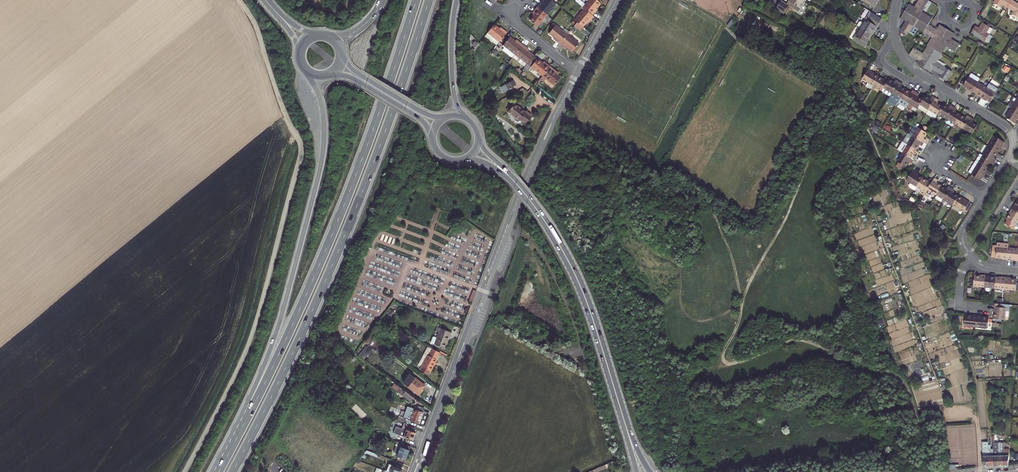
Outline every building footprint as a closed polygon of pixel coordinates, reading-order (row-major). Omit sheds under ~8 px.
[(557,1),(556,0),(542,0),(541,1),(538,5),(547,12),(557,1)] [(592,13),(598,7),(597,6),(598,4),(601,1),(600,0),(588,0),(585,3),(582,0),(576,0),(585,7),(592,13)] [(805,0),(790,0),(787,6),(780,2),(776,8),(775,9),(783,14),(788,6),(798,12),(805,0)] [(933,20),(926,15),(929,10),(925,8),(927,4),(921,0),(920,0),(916,6),(914,9),(909,6),(905,12),(929,26),(933,20)] [(992,2),(999,7),(1001,4),(1007,8),(1012,1),(1010,0),(993,0),(992,2)] [(1012,1),(1007,8),(1014,12),(1012,14),(1017,18),(1017,5),(1017,6),(1015,5),(1016,3),(1012,1)] [(538,24),(547,12),(538,5),(535,8),(533,11),(534,12),(529,17),(538,24)] [(583,25),(586,21),(588,19),(589,20),(594,14),(592,13),(585,7),(575,18),(577,20),(583,25)] [(929,26),(905,12),(901,19),(907,22),(904,27),(901,32),(908,36),(911,31),(915,34),(918,29),(924,33),(929,26)] [(857,26),(860,28),(871,35),(874,30),(879,23),(868,17),(864,23),(861,22),(859,22),(857,26)] [(583,25),(577,20),(574,24),(580,29),(583,25)] [(488,30),(499,39),(507,29),(504,26),(501,24),(500,25),(495,21),(488,30)] [(556,38),(560,41),(568,32),(564,29),(556,22),(550,31),(555,35),(554,36),(556,38)] [(994,30),(984,23),(980,30),(976,27),(974,31),(972,35),(985,43),(990,36),(994,30)] [(929,26),(924,33),(933,38),(928,46),(935,51),(948,31),(941,27),(938,32),(934,29),(929,26)] [(868,40),(871,35),(860,28),(853,40),(864,47),(868,40)] [(948,31),(935,51),(942,55),(947,47),(956,53),(961,46),(954,42),(951,40),(954,35),(948,31)] [(568,32),(560,41),(563,44),(566,46),(567,45),(573,50),(579,41),(568,32)] [(503,42),(515,52),(523,42),(519,39),(517,37),(515,38),(510,34),(503,42)] [(515,52),(526,61),(533,53),(528,48),(529,47),(526,44),(523,42),(515,52)] [(935,51),(928,46),(923,54),(914,48),(910,55),(917,60),(920,61),(918,64),(924,68),(935,51)] [(935,51),(924,68),(931,72),(932,69),(937,72),(942,75),(940,77),(947,82),(953,72),(946,68),(948,65),(939,59),(942,55),(935,51)] [(530,65),(531,65),(538,57),(533,53),(526,61),(530,65)] [(542,74),(550,64),(547,62),(544,59),(543,61),(538,57),(531,65),(542,74)] [(530,65),(526,61),(519,71),(523,67),(524,68),(525,67),(527,69),(530,65)] [(554,68),(550,64),(542,74),(540,77),(542,79),(544,76),(554,84),(561,75),(556,71),(557,70),(554,68)] [(1006,64),(1002,70),(1007,73),(1011,67),(1006,64)] [(860,80),(871,87),(877,78),(874,76),(872,75),(873,74),(866,70),(860,80)] [(971,90),(971,89),(977,80),(967,74),(962,83),(965,85),(967,87),(967,88),(971,90)] [(871,87),(880,92),(887,81),(883,79),(881,81),(879,80),(877,78),(871,87)] [(977,80),(971,89),(974,91),(977,92),(976,94),(979,96),(986,85),(977,80)] [(507,81),(496,88),(499,93),(510,85),(507,81)] [(879,93),(888,98),(897,83),(894,81),(892,84),(889,82),(887,81),(880,92),(879,93)] [(986,85),(979,96),(984,98),(985,97),(987,99),(990,100),(993,95),(997,88),(988,82),(986,85)] [(897,83),(888,98),(885,102),(894,108),(895,104),(904,91),(902,90),(904,87),(901,85),(897,83)] [(904,91),(895,104),(904,110),(907,105),(914,93),(911,91),(909,95),(907,93),(904,91)] [(914,93),(907,105),(915,110),(918,106),(921,102),(917,100),(915,98),(917,95),(914,93)] [(1010,106),(1017,111),(1017,100),(1015,99),(1012,96),(1007,104),(1010,106)] [(921,102),(918,106),(927,111),(934,100),(930,98),(928,101),(926,100),(923,98),(921,102)] [(525,108),(514,100),(508,108),(519,116),(519,115),(525,120),(528,116),(531,112),(525,108)] [(934,100),(927,111),(935,117),(936,115),(940,109),(937,106),(935,105),(937,102),(934,100)] [(1010,106),(1005,115),(1013,121),(1014,119),(1016,116),(1017,115),(1017,111),(1010,106)] [(940,109),(936,115),(945,120),(952,109),(948,107),(946,110),(944,109),(941,107),(940,109)] [(945,120),(953,125),(958,117),(955,115),(953,114),(955,111),(952,109),(945,120)] [(961,131),(968,119),(965,117),(963,120),(960,118),(958,117),(953,125),(961,131)] [(971,121),(968,119),(961,131),(970,136),(975,127),(972,126),(970,124),(971,121)] [(907,134),(911,136),(922,143),(924,140),(921,138),(923,136),(925,133),(913,125),(907,134)] [(922,143),(911,136),(905,144),(914,150),(916,147),(917,145),(920,147),(922,143)] [(1002,144),(992,138),(986,149),(995,154),(997,150),(999,147),(1002,144)] [(914,150),(905,144),(901,141),(895,150),(900,153),(911,160),(913,157),(911,155),(912,153),(914,150)] [(986,149),(981,157),(992,164),(995,161),(992,160),(991,159),(993,157),(995,154),(986,149)] [(909,164),(911,160),(900,153),(894,161),(896,163),(902,166),(903,167),(905,164),(906,162),(909,164)] [(992,164),(981,157),(976,165),(984,171),(986,167),(987,166),(988,166),(990,168),(992,164)] [(984,171),(976,165),(969,177),(978,182),(980,179),(980,178),(981,175),(983,173),(984,171)] [(915,187),(920,179),(918,177),(916,176),(910,172),(904,181),(908,183),(907,186),(907,187),(913,191),(915,187)] [(924,191),(930,181),(927,179),(925,182),(923,180),(920,179),(915,187),(919,190),(917,193),(921,196),(924,191)] [(931,179),(930,181),(924,191),(933,196),(938,188),(935,186),(933,184),(935,181),(931,179)] [(940,189),(938,188),(933,196),(941,201),(948,189),(945,188),(943,191),(940,189)] [(950,206),(955,198),(952,196),(950,195),(952,191),(948,189),(941,201),(950,206)] [(957,199),(955,198),(950,206),(961,213),(966,203),(960,199),(959,200),(957,199)] [(1017,201),(1015,204),(1014,206),(1012,205),(1011,207),(1010,209),(1017,214),(1017,202),(1017,201)] [(1017,219),(1017,214),(1010,209),(1008,211),(1007,213),(1008,214),(1007,216),(1005,219),(1007,219),(1004,223),(1012,229),(1017,219)] [(1004,260),(1004,259),(1005,249),(1006,244),(996,243),(994,258),(999,258),(999,259),(1001,259),(1004,260)] [(1005,249),(1004,259),(1009,259),(1009,260),(1011,261),(1015,261),(1016,250),(1005,249)] [(973,288),(984,289),(985,277),(980,276),(980,278),(977,277),(974,277),(973,288)] [(984,289),(995,290),(996,279),(992,279),(989,278),(989,277),(985,277),(984,289)] [(996,279),(995,290),(1005,291),(1006,278),(1001,278),(1001,280),(998,279),(996,279)] [(1006,278),(1005,291),(1017,292),(1017,284),(1015,284),(1015,281),(1012,281),(1009,280),(1009,279),(1006,278)] [(996,314),(996,316),(995,321),(1003,322),(1005,306),(1003,305),(1000,305),(999,309),(994,308),(994,311),(994,314),(996,314)] [(976,329),(977,317),(974,316),(972,316),(972,317),(965,317),(964,328),(976,329)] [(983,318),(983,317),(979,317),(977,317),(976,329),(988,330),(989,319),(983,318)] [(450,328),(435,323),(434,326),(438,328),(435,334),(432,333),(431,334),(429,339),(443,344),(445,338),(448,332),(450,328)] [(365,359),(372,348),(375,350),(379,344),(372,339),(368,345),(365,343),(357,354),(365,359)] [(427,351),(421,363),(422,364),(420,367),(427,371),(429,368),(430,368),(433,363),(436,356),(435,356),(439,349),(432,345),(428,352),(427,351)] [(994,376),(1002,376),(1002,367),(1005,367),(1005,365),(1002,365),(1002,360),(990,361),(990,363),(993,363),(994,376)] [(414,377),(407,386),(417,393),(420,389),(423,384),(414,377)] [(396,391),(411,403),(413,400),(399,388),(396,391)] [(404,417),(418,422),(420,416),(423,409),(417,406),(416,408),(415,408),(414,409),(408,407),(404,417)] [(417,426),(406,422),(404,428),(395,425),(393,432),(413,439),(415,433),(417,426)] [(408,453),(410,446),(397,441),(395,444),(398,445),(395,451),(398,452),(397,455),(406,458),(408,453)] [(391,471),(401,471),(402,467),(392,463),(390,471),(391,471)]
